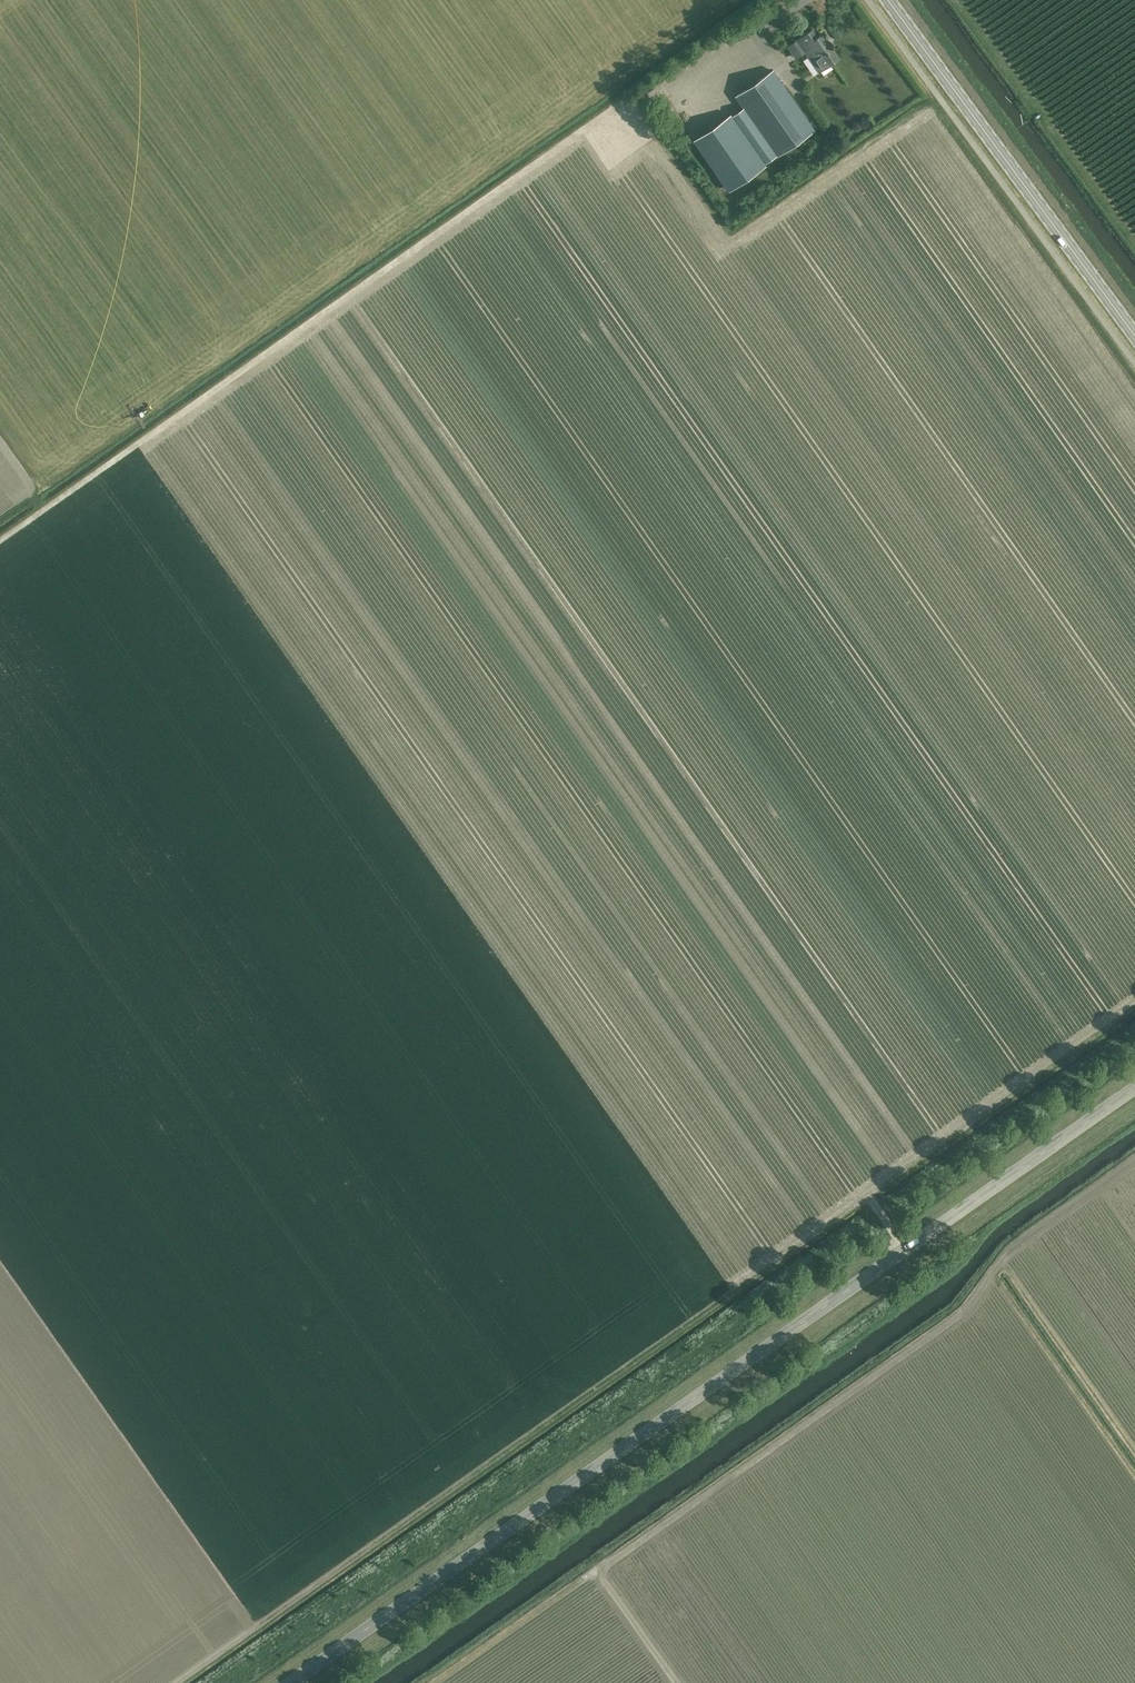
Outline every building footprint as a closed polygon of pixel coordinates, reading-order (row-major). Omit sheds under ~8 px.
[(772,4),(776,9),(786,2),(784,0),(778,0),(772,4)] [(796,58),(805,52),(809,57),(818,71),(819,71),(822,69),(828,64),(839,57),(833,47),(831,48),(822,34),(818,37),(813,29),(797,40),(788,46),(796,58)] [(736,96),(744,107),(695,142),(728,189),(778,155),(814,129),(773,70),(736,96)]
